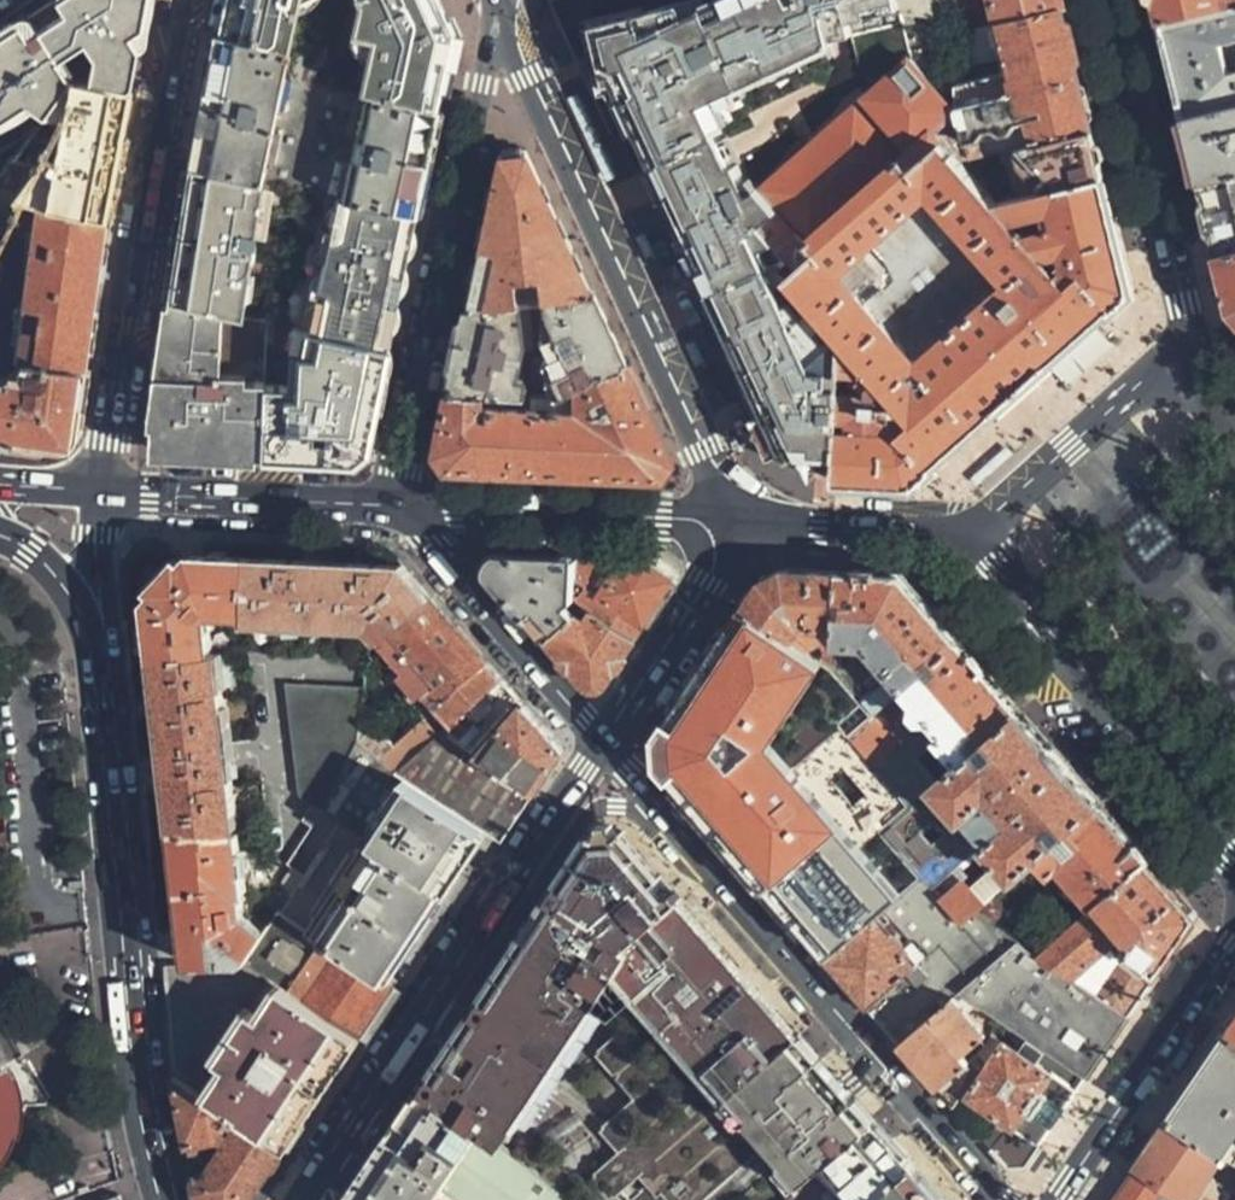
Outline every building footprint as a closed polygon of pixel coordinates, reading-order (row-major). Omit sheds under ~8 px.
[(0,35),(0,119),(26,101),(46,114),(49,110),(71,80),(58,59),(84,42),(94,56),(89,80),(125,88),(127,87),(130,86),(131,84),(132,83),(147,0),(54,0),(0,35)] [(212,31),(289,49),(298,0),(220,0),(212,31)] [(358,5),(347,37),(373,44),(360,92),(436,109),(457,36),(439,0),(356,0),(358,5)] [(591,31),(791,467),(834,468),(838,396),(842,338),(786,280),(797,268),(760,228),(780,209),(762,189),(742,169),(731,174),(708,123),(842,59),(839,47),(857,40),(847,0),(722,0),(709,6),(704,0),(698,0),(591,31)] [(901,11),(931,15),(955,18),(955,0),(898,0),(901,11)] [(1063,4),(1062,0),(993,0),(995,10),(982,13),(979,0),(955,0),(955,18),(954,31),(998,21),(1063,4)] [(1160,25),(1222,9),(1220,0),(1154,0),(1160,25)] [(1222,9),(1234,6),(1234,0),(1220,0),(1222,9)] [(1016,93),(1082,78),(1063,4),(998,21),(1006,53),(1011,71),(955,84),(956,107),(1016,93)] [(1183,118),(1234,105),(1234,6),(1222,9),(1160,25),(1183,118)] [(954,31),(955,64),(1006,53),(998,21),(954,31)] [(212,31),(189,164),(196,165),(300,188),(335,195),(413,212),(436,109),(360,92),(307,79),(312,55),(289,49),(212,31)] [(838,396),(834,468),(833,482),(916,487),(1134,290),(1106,175),(1091,179),(1048,189),(997,201),(947,145),(961,132),(956,110),(939,92),(948,84),(937,73),(928,81),(909,60),(762,189),(780,209),(760,228),(797,268),(786,280),(842,338),(838,396)] [(71,80),(49,110),(65,114),(55,165),(39,161),(12,198),(105,217),(131,89),(125,88),(89,80),(73,77),(71,80)] [(1094,128),(1082,78),(1016,93),(956,107),(956,110),(961,132),(969,158),(1014,147),(1036,142),(1094,128)] [(1199,186),(1234,177),(1234,105),(1183,118),(1199,186)] [(1094,128),(1036,142),(1014,147),(1048,189),(1091,179),(1106,175),(1094,128)] [(497,153),(465,304),(518,299),(528,299),(539,297),(589,292),(524,150),(497,153)] [(188,164),(175,243),(183,244),(196,165),(189,164),(188,164)] [(283,260),(300,188),(196,165),(183,244),(175,243),(166,298),(237,314),(243,273),(251,274),(254,255),(283,260)] [(1217,258),(1234,253),(1234,177),(1199,186),(1217,258)] [(0,195),(0,233),(35,236),(18,359),(24,361),(22,378),(13,377),(10,384),(0,383),(0,438),(56,445),(75,422),(105,217),(12,198),(0,195)] [(386,348),(413,212),(335,195),(327,229),(319,227),(304,293),(313,295),(304,329),(305,330),(386,348)] [(1217,258),(1231,312),(1234,317),(1234,253),(1217,258)] [(252,294),(255,275),(251,274),(243,273),(237,314),(244,315),(248,293),(252,294)] [(539,297),(541,334),(537,337),(545,354),(539,360),(547,377),(544,379),(551,394),(626,370),(589,292),(539,297)] [(166,298),(150,426),(153,449),(260,455),(266,382),(271,322),(244,315),(237,314),(166,298)] [(520,393),(521,375),(514,373),(522,339),(518,299),(465,304),(447,390),(520,393)] [(386,348),(305,330),(301,350),(290,350),(287,385),(266,382),(260,455),(350,459),(364,448),(386,348)] [(626,370),(551,394),(533,393),(520,393),(447,390),(433,449),(447,465),(656,474),(667,458),(626,370)] [(574,620),(572,608),(579,602),(576,582),(574,559),(498,556),(490,574),(549,642),(574,620)] [(250,559),(194,558),(186,567),(180,564),(156,590),(161,594),(151,606),(158,662),(211,655),(207,631),(202,631),(202,620),(207,619),(213,613),(213,609),(225,609),(226,613),(248,615),(250,559)] [(402,565),(250,559),(248,615),(249,622),(266,623),(266,626),(309,627),(309,624),(353,625),(354,629),(370,630),(381,643),(430,598),(402,565)] [(674,580),(650,562),(574,559),(576,582),(643,627),(674,580)] [(800,655),(824,646),(828,657),(836,656),(836,647),(837,571),(783,568),(760,580),(742,608),(794,640),(800,655)] [(714,831),(744,866),(776,837),(808,807),(842,846),(834,853),(844,865),(880,834),(903,814),(911,807),(849,738),(880,711),(907,688),(961,645),(902,575),(837,571),(836,647),(836,656),(835,720),(832,723),(714,831)] [(635,639),(643,627),(576,582),(579,602),(588,608),(635,639)] [(481,656),(430,598),(381,643),(376,648),(427,705),(481,656)] [(605,685),(635,639),(588,608),(574,620),(549,642),(588,687),(605,685)] [(733,622),(718,644),(762,671),(776,649),(733,622)] [(678,705),(737,742),(693,807),(714,831),(832,723),(835,720),(790,690),(762,671),(718,644),(678,705)] [(935,742),(958,768),(1021,714),(961,645),(907,688),(919,702),(898,720),(901,723),(894,728),(880,711),(849,738),(911,807),(932,789),(911,764),(926,750),(935,742)] [(790,690),(804,670),(776,649),(762,671),(790,690)] [(233,833),(231,813),(235,809),(229,754),(226,754),(223,727),(226,725),(219,668),(216,666),(215,655),(211,655),(158,662),(177,830),(233,833)] [(488,663),(481,656),(427,705),(433,711),(488,663)] [(504,681),(488,663),(433,711),(448,729),(504,681)] [(563,750),(504,681),(448,729),(479,757),(534,794),(563,750)] [(304,876),(340,824),(322,812),(356,743),(363,688),(286,685),(297,797),(313,807),(304,823),(310,827),(286,865),(304,876)] [(678,705),(646,753),(693,807),(737,742),(678,705)] [(932,789),(911,807),(903,814),(880,834),(891,847),(920,879),(962,927),(977,913),(982,909),(958,885),(945,896),(936,887),(982,847),(1013,882),(1036,862),(1100,805),(1021,714),(958,768),(932,789)] [(378,761),(396,774),(441,734),(435,730),(431,734),(421,724),(378,761)] [(501,843),(534,794),(479,757),(448,729),(441,734),(396,774),(482,831),(501,843)] [(322,812),(340,824),(442,893),(482,831),(396,774),(378,761),(356,743),(322,812)] [(1036,862),(1051,873),(1060,865),(1094,903),(1146,858),(1100,805),(1036,862)] [(384,981),(442,893),(340,824),(304,876),(280,913),(384,981)] [(177,830),(191,964),(248,964),(269,930),(245,915),(244,900),(241,900),(240,881),(240,875),(242,874),(238,838),(233,833),(177,830)] [(555,895),(477,1010),(490,1018),(599,853),(622,851),(631,839),(624,831),(596,833),(569,874),(555,895)] [(756,880),(790,853),(776,837),(744,866),(756,880)] [(490,1018),(573,1076),(617,1010),(641,1041),(611,1065),(648,1113),(615,1141),(634,1165),(651,1152),(671,1178),(664,1183),(679,1199),(711,1199),(716,1197),(767,1154),(798,1188),(799,1187),(855,1133),(862,1126),(744,986),(730,986),(717,969),(732,957),(631,839),(622,851),(599,853),(490,1018)] [(857,892),(878,916),(884,911),(920,879),(891,847),(882,854),(890,863),(857,892)] [(1155,975),(1196,915),(1146,858),(1094,903),(1038,954),(1072,978),(1115,940),(1120,945),(1126,935),(1136,946),(1128,957),(1155,975)] [(830,877),(821,885),(786,914),(826,961),(870,923),(830,877)] [(868,1009),(899,1045),(952,997),(959,992),(1018,940),(977,913),(962,927),(920,879),(884,911),(925,959),(915,968),(868,1009)] [(248,964),(359,1037),(391,988),(392,986),(384,981),(280,913),(269,930),(248,964)] [(826,961),(868,1009),(915,968),(874,920),(870,923),(826,961)] [(1128,1014),(1098,995),(1072,978),(1038,954),(1018,940),(959,992),(1000,1019),(1015,1028),(1086,1077),(1128,1014)] [(862,1126),(870,1119),(732,957),(717,969),(730,986),(744,986),(862,1126)] [(175,1077),(285,1148),(359,1037),(248,964),(191,964),(165,965),(175,1077)] [(1128,1014),(1148,985),(1119,966),(1098,995),(1128,1014)] [(978,1068),(967,1055),(987,1034),(952,997),(899,1045),(951,1105),(978,1068)] [(1234,1032),(1234,1005),(1223,1023),(1234,1032)] [(1005,1040),(1015,1028),(1000,1019),(991,1029),(1005,1040)] [(1163,1112),(1219,1149),(1218,1151),(1234,1163),(1234,1032),(1223,1023),(1163,1112)] [(1015,1128),(1051,1075),(1004,1042),(968,1096),(1015,1128)] [(7,1151),(16,1133),(20,1135),(24,1102),(14,1057),(0,1065),(0,1160),(7,1151)] [(285,1148),(175,1077),(197,1193),(202,1199),(258,1199),(253,1197),(285,1148)] [(504,1148),(482,1131),(470,1122),(456,1112),(424,1089),(351,1199),(576,1199),(504,1148)] [(482,1131),(504,1148),(515,1131),(467,1096),(456,1112),(470,1122),(482,1131)] [(1129,1164),(1181,1199),(1221,1199),(1197,1182),(1218,1151),(1219,1149),(1163,1112),(1129,1164)] [(870,1119),(862,1126),(855,1133),(799,1187),(798,1188),(785,1199),(945,1199),(870,1119)] [(1039,1147),(1020,1133),(1016,1138),(1006,1132),(988,1147),(1006,1168),(1025,1168),(1039,1147)] [(651,1152),(634,1165),(654,1191),(664,1183),(671,1178),(651,1152)] [(1105,1199),(1181,1199),(1129,1164),(1105,1199)] [(619,1199),(637,1199),(640,1198),(622,1174),(607,1185),(619,1199)]
